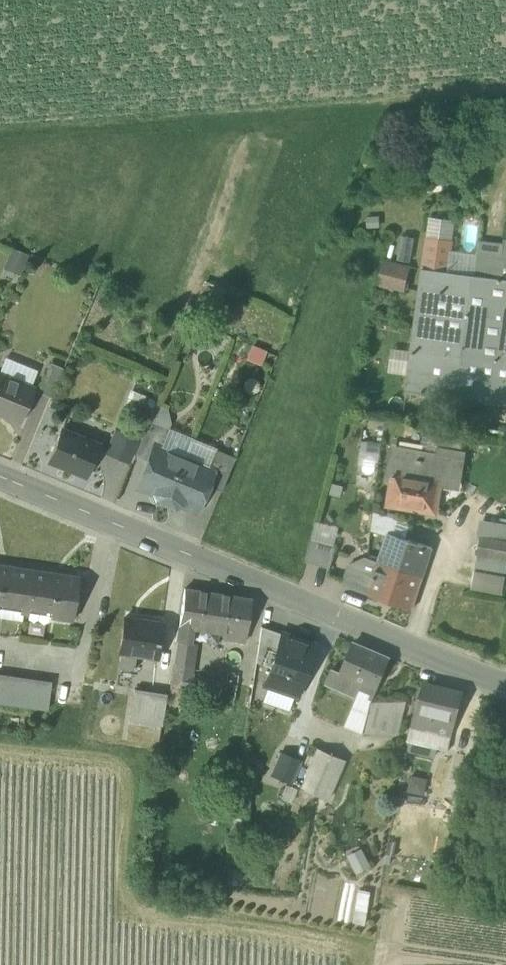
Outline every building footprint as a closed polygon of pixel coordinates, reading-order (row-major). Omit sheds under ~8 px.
[(430,216),(427,239),(447,241),(452,242),(455,220),(430,216)] [(410,258),(414,236),(404,234),(400,256),(410,258)] [(473,238),(472,253),(469,272),(505,277),(505,242),(473,238)] [(427,239),(423,266),(447,269),(449,255),(445,254),(447,241),(427,239)] [(11,247),(3,268),(20,274),(28,254),(11,247)] [(450,250),(449,255),(447,269),(469,272),(472,253),(450,250)] [(378,280),(404,288),(404,286),(407,267),(383,261),(378,280)] [(469,272),(447,269),(423,266),(415,327),(466,334),(458,396),(505,402),(505,277),(469,272)] [(407,389),(458,396),(466,334),(415,327),(413,350),(410,373),(407,389)] [(266,351),(251,345),(246,358),(261,364),(266,351)] [(388,370),(410,373),(413,350),(391,347),(388,370)] [(0,368),(0,374),(30,386),(37,370),(5,357),(0,368)] [(37,392),(50,397),(62,368),(50,362),(37,392)] [(18,420),(32,387),(30,386),(0,374),(0,413),(18,420)] [(129,389),(123,403),(149,414),(155,400),(129,389)] [(155,403),(147,422),(168,430),(171,423),(168,409),(155,403)] [(147,422),(140,439),(134,455),(148,460),(154,445),(160,448),(168,430),(147,422)] [(50,459),(87,472),(98,440),(62,427),(50,459)] [(131,462),(134,455),(140,439),(115,429),(106,452),(131,462)] [(168,430),(160,448),(184,458),(191,440),(168,430)] [(439,432),(424,454),(437,456),(439,448),(461,452),(464,434),(439,432)] [(383,441),(362,438),(360,450),(381,453),(383,441)] [(191,440),(184,458),(208,468),(215,449),(191,440)] [(165,503),(184,458),(160,448),(154,445),(148,460),(137,486),(153,493),(155,500),(165,503)] [(462,452),(461,452),(439,448),(437,456),(424,454),(421,453),(420,460),(401,456),(403,450),(395,448),(389,474),(395,475),(390,503),(434,510),(440,475),(458,478),(462,452)] [(207,485),(221,491),(235,457),(215,449),(208,468),(213,470),(207,485)] [(381,453),(360,450),(358,463),(379,466),(381,453)] [(421,453),(403,450),(401,456),(420,460),(421,453)] [(213,470),(208,468),(184,458),(165,503),(174,507),(180,504),(196,511),(207,485),(213,470)] [(389,531),(410,538),(414,524),(373,511),(372,528),(388,534),(389,531)] [(315,520),(310,539),(336,545),(340,526),(315,520)] [(505,541),(505,534),(505,524),(485,520),(482,537),(505,541)] [(388,534),(378,560),(422,576),(430,546),(410,538),(389,531),(388,534)] [(479,553),(505,559),(505,541),(482,537),(479,553)] [(305,561),(330,567),(336,545),(310,539),(305,561)] [(505,564),(505,559),(479,553),(475,571),(504,576),(505,564)] [(368,591),(368,590),(372,580),(362,576),(369,557),(350,563),(344,578),(347,583),(368,591)] [(378,560),(369,557),(362,576),(372,580),(368,590),(369,591),(411,606),(422,576),(378,560)] [(25,606),(30,570),(0,566),(0,603),(25,606)] [(75,577),(30,570),(25,606),(53,610),(52,615),(68,617),(68,620),(72,620),(78,574),(75,574),(75,577)] [(504,576),(475,571),(472,589),(500,594),(504,576)] [(178,640),(192,642),(194,628),(248,635),(251,598),(186,588),(180,625),(179,624),(177,640),(178,640)] [(25,606),(0,603),(0,607),(23,611),(24,611),(25,606)] [(25,606),(24,611),(52,615),(53,610),(25,606)] [(0,607),(0,617),(22,620),(23,611),(0,607)] [(118,667),(133,669),(136,654),(157,657),(162,622),(124,617),(119,651),(120,652),(118,667)] [(270,667),(282,633),(261,626),(255,662),(270,667)] [(296,696),(314,643),(282,632),(282,633),(270,667),(264,685),(267,686),(294,695),(296,696)] [(169,694),(235,704),(238,684),(193,676),(198,643),(192,642),(178,640),(175,660),(174,660),(169,694)] [(362,682),(374,688),(388,656),(354,641),(341,672),(362,682)] [(326,684),(350,694),(356,697),(362,682),(341,672),(333,669),(326,684)] [(50,681),(0,674),(0,703),(46,710),(50,681)] [(426,681),(419,709),(457,720),(464,692),(426,681)] [(362,682),(356,697),(344,726),(363,734),(363,732),(370,701),(369,701),(374,688),(362,682)] [(294,695),(267,686),(262,701),(289,711),(294,695)] [(129,720),(162,725),(166,693),(134,688),(129,720)] [(375,732),(388,734),(388,732),(399,732),(406,701),(370,701),(363,732),(375,732)] [(452,735),(457,720),(419,709),(415,724),(435,730),(452,735)] [(432,741),(435,730),(415,724),(412,736),(432,741)] [(438,743),(449,746),(452,735),(435,730),(432,741),(438,743)] [(432,741),(412,736),(409,751),(434,756),(438,743),(432,741)] [(302,788),(328,799),(345,760),(318,748),(302,788)] [(290,782),(299,760),(281,753),(272,775),(290,782)] [(410,774),(407,790),(424,794),(428,778),(410,774)] [(285,784),(280,798),(292,803),(297,788),(285,784)] [(347,855),(356,873),(371,866),(362,848),(347,855)] [(354,921),(365,923),(371,891),(360,889),(354,921)]
